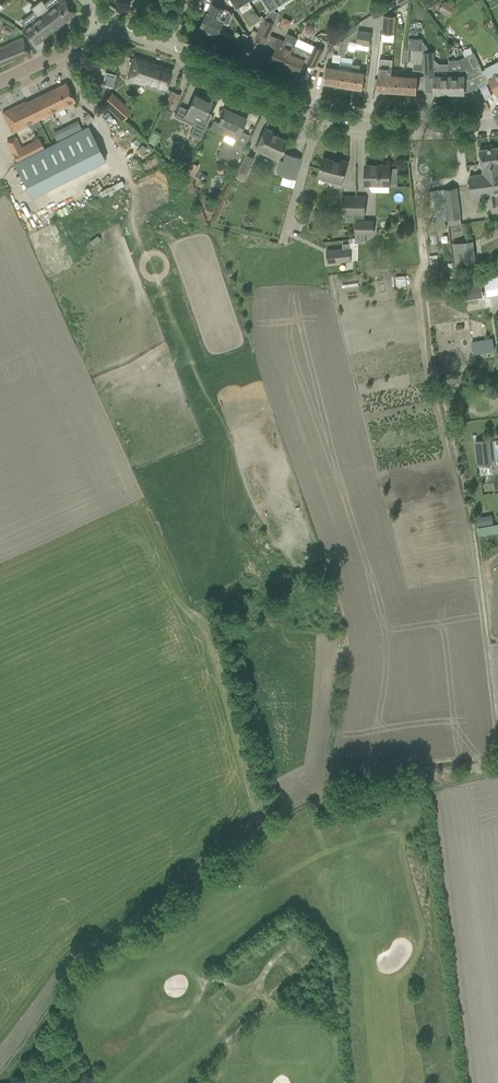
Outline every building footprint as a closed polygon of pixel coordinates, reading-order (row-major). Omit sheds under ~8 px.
[(75,14),(65,0),(60,0),(48,9),(41,0),(36,4),(55,29),(75,14)] [(270,12),(284,3),(283,2),(282,0),(262,0),(270,12)] [(444,2),(439,10),(445,14),(450,5),(444,2)] [(55,29),(36,4),(30,8),(38,17),(23,29),(35,44),(55,29)] [(207,13),(200,28),(217,35),(224,21),(219,18),(224,9),(212,4),(208,13),(207,13)] [(382,34),(394,35),(395,16),(384,15),(382,34)] [(256,39),(265,43),(274,24),(265,20),(256,39)] [(1,26),(1,28),(1,30),(3,31),(6,33),(8,34),(10,33),(11,32),(12,30),(11,27),(10,26),(7,24),(5,24),(3,24),(1,26)] [(358,30),(356,48),(368,50),(371,32),(358,30)] [(284,67),(294,46),(297,38),(296,37),(288,34),(283,44),(276,41),(277,38),(272,36),(268,44),(273,46),(273,47),(276,48),(271,60),(284,67)] [(336,43),(341,39),(338,35),(333,38),(336,43)] [(30,53),(22,37),(0,47),(0,66),(30,53)] [(294,46),(284,67),(298,73),(304,60),(307,62),(307,63),(316,67),(323,50),(297,38),(294,46)] [(411,62),(421,64),(423,50),(412,49),(411,62)] [(435,93),(449,93),(449,69),(432,69),(432,52),(425,52),(425,76),(435,76),(435,93)] [(474,53),(465,57),(474,77),(483,73),(474,53)] [(135,57),(127,79),(145,85),(146,85),(147,82),(166,89),(172,70),(154,64),(154,63),(135,57)] [(449,69),(449,93),(464,93),(464,76),(467,76),(468,80),(474,77),(465,57),(459,60),(463,68),(461,69),(449,69)] [(392,75),(392,68),(393,60),(379,59),(377,90),(382,91),(382,93),(390,93),(390,94),(390,91),(391,75),(392,75)] [(350,87),(353,64),(340,62),(339,69),(337,85),(350,87)] [(353,64),(350,87),(363,89),(365,73),(359,72),(360,66),(353,64)] [(324,83),(337,85),(339,69),(326,67),(324,83)] [(488,73),(487,75),(489,80),(495,93),(497,91),(497,68),(488,73)] [(390,91),(403,92),(405,76),(392,75),(391,75),(390,91)] [(405,76),(403,92),(417,93),(418,77),(405,76)] [(25,102),(2,113),(12,133),(27,126),(31,129),(40,125),(38,120),(58,111),(57,108),(63,105),(64,109),(76,103),(66,83),(25,103),(25,102)] [(165,106),(175,111),(182,95),(171,91),(165,106)] [(103,102),(122,120),(130,111),(111,94),(103,102)] [(196,121),(190,135),(200,139),(211,115),(206,112),(210,103),(209,102),(210,100),(208,99),(204,97),(202,97),(201,99),(194,95),(185,116),(196,121)] [(221,117),(218,123),(214,121),(209,130),(222,136),(224,131),(237,138),(246,119),(225,110),(222,116),(221,116),(220,117),(221,117)] [(105,160),(88,127),(70,136),(87,169),(105,160)] [(272,134),(272,132),(265,129),(255,149),(278,160),(286,141),(272,134)] [(87,169),(70,136),(52,145),(68,178),(87,169)] [(7,142),(16,160),(43,147),(40,139),(21,148),(16,137),(7,142)] [(217,156),(236,165),(245,146),(235,141),(231,151),(222,146),(217,156)] [(52,145),(33,154),(50,188),(68,178),(52,145)] [(469,175),(472,197),(497,194),(497,147),(479,150),(482,167),(483,174),(469,175)] [(33,154),(15,164),(32,197),(50,188),(33,154)] [(238,170),(246,174),(254,158),(246,155),(238,170)] [(285,155),(282,163),(280,163),(276,176),(294,182),(301,160),(285,155)] [(318,177),(342,184),(345,172),(348,162),(340,159),(339,161),(323,157),(321,168),(318,177)] [(172,159),(169,164),(183,170),(185,165),(172,159)] [(182,177),(192,181),(194,176),(198,166),(190,162),(185,173),(184,173),(182,177)] [(365,185),(389,186),(390,165),(365,164),(365,185)] [(438,221),(461,218),(457,187),(434,190),(438,221)] [(343,214),(355,214),(355,196),(343,196),(343,214)] [(355,196),(355,214),(356,214),(355,243),(365,243),(365,234),(373,234),(373,221),(364,221),(365,196),(355,196)] [(475,241),(453,241),(454,264),(476,264),(475,241)] [(326,250),(328,263),(351,260),(349,243),(343,244),(343,248),(326,250)] [(462,281),(465,299),(483,297),(480,278),(462,281)] [(487,295),(497,294),(497,284),(485,286),(487,295)] [(471,341),(473,353),(496,350),(494,338),(471,341)] [(475,440),(477,465),(492,464),(490,439),(475,440)] [(491,514),(477,517),(478,526),(493,523),(491,514)]
